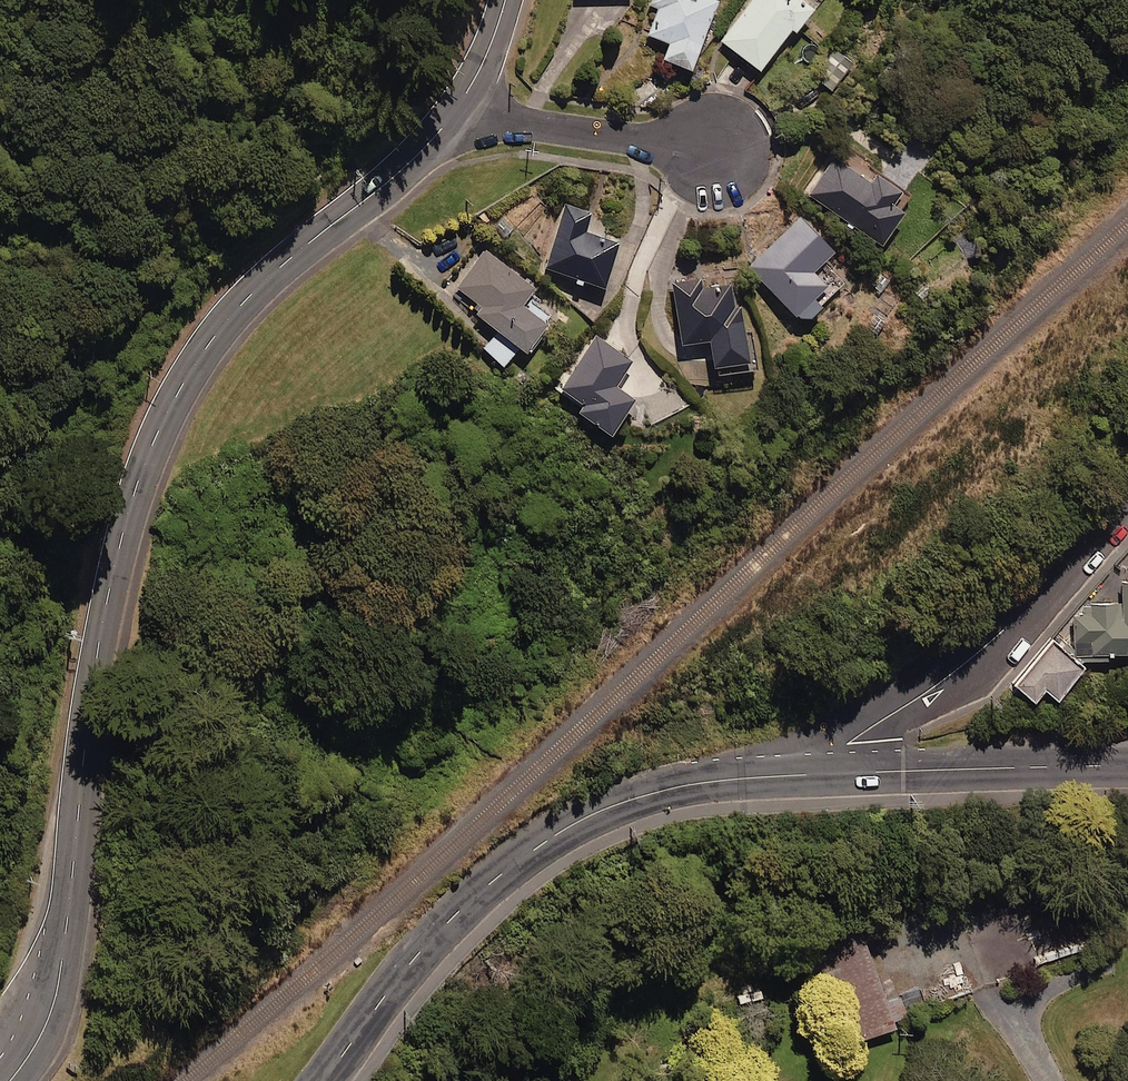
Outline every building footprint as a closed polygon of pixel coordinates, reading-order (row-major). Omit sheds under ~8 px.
[(708,0),(650,0),(648,6),(656,9),(645,36),(666,45),(660,62),(686,72),(715,3),(708,0)] [(796,0),(751,0),(718,42),(757,72),(788,30),(792,34),(810,11),(796,0)] [(867,185),(833,160),(807,195),(877,247),(911,202),(874,175),(867,185)] [(590,213),(564,204),(543,270),(602,288),(616,243),(583,232),(590,213)] [(831,254),(797,218),(745,267),(799,324),(841,284),(827,269),(815,279),(810,274),(831,254)] [(532,291),(483,250),(452,287),(480,310),(475,316),(495,333),(481,349),(502,367),(516,350),(522,354),(544,328),(519,307),(532,291)] [(690,260),(667,264),(681,346),(706,342),(712,378),(754,371),(747,332),(739,334),(730,281),(695,287),(690,260)] [(630,363),(594,337),(557,390),(580,407),(574,415),(607,438),(632,402),(612,388),(630,363)] [(1075,611),(1070,627),(1073,629),(1073,650),(1081,650),(1081,659),(1110,659),(1110,652),(1127,652),(1127,580),(1121,580),(1121,601),(1081,603),(1081,611),(1075,611)] [(1078,666),(1046,640),(1010,684),(1028,700),(1038,688),(1051,699),(1078,666)]
